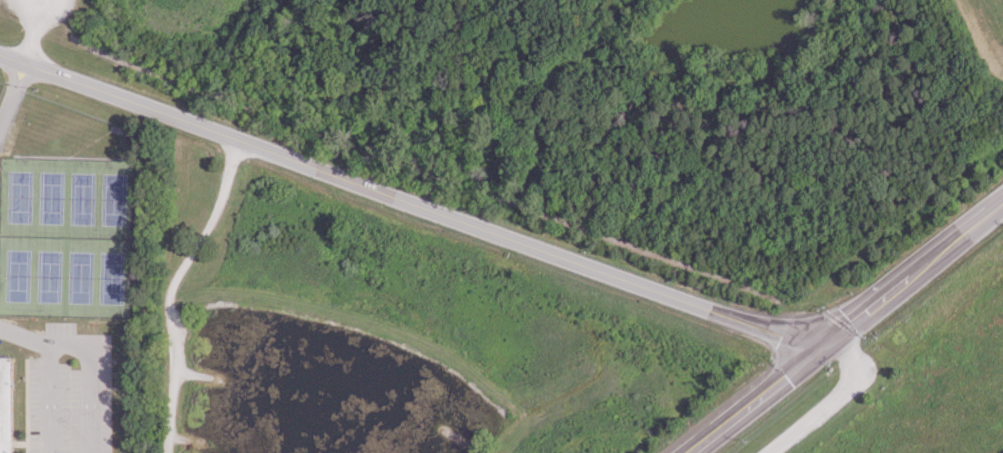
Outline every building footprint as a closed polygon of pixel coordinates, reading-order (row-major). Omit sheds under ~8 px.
[(0,358),(0,452),(11,452),(11,358),(0,358)]
